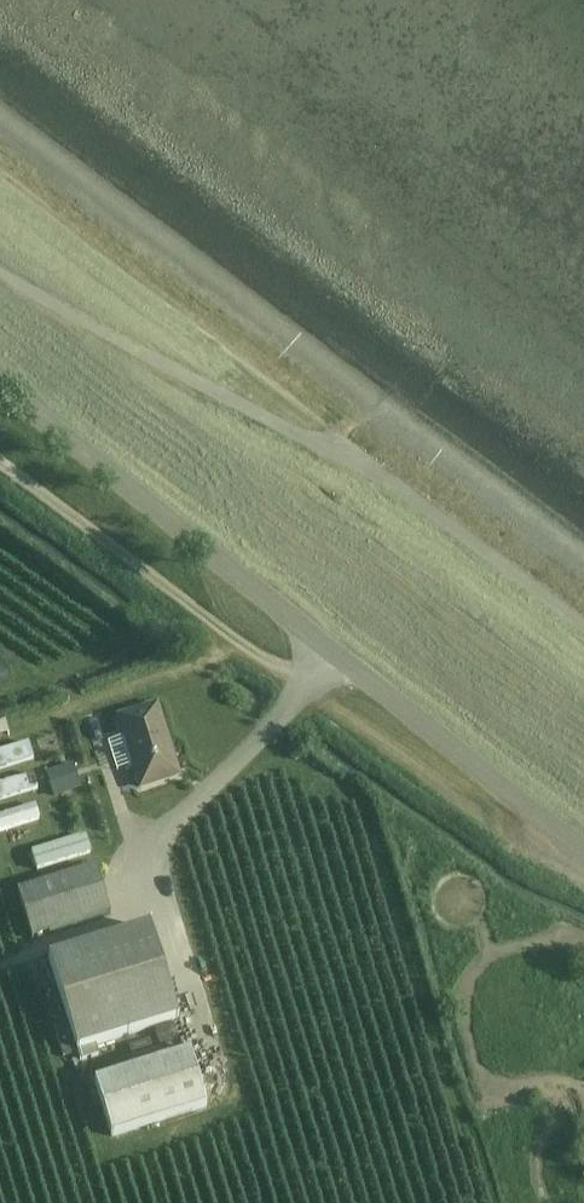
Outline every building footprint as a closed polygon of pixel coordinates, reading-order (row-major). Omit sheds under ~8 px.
[(157,708),(120,719),(141,788),(178,776),(157,708)] [(67,773),(49,777),(54,794),(71,790),(67,773)] [(63,802),(51,806),(58,827),(70,823),(63,802)] [(97,868),(17,892),(32,940),(111,915),(97,868)] [(96,1047),(179,1021),(150,928),(49,959),(80,1062),(99,1056),(96,1047)] [(207,1108),(190,1054),(95,1083),(112,1137),(207,1108)]
